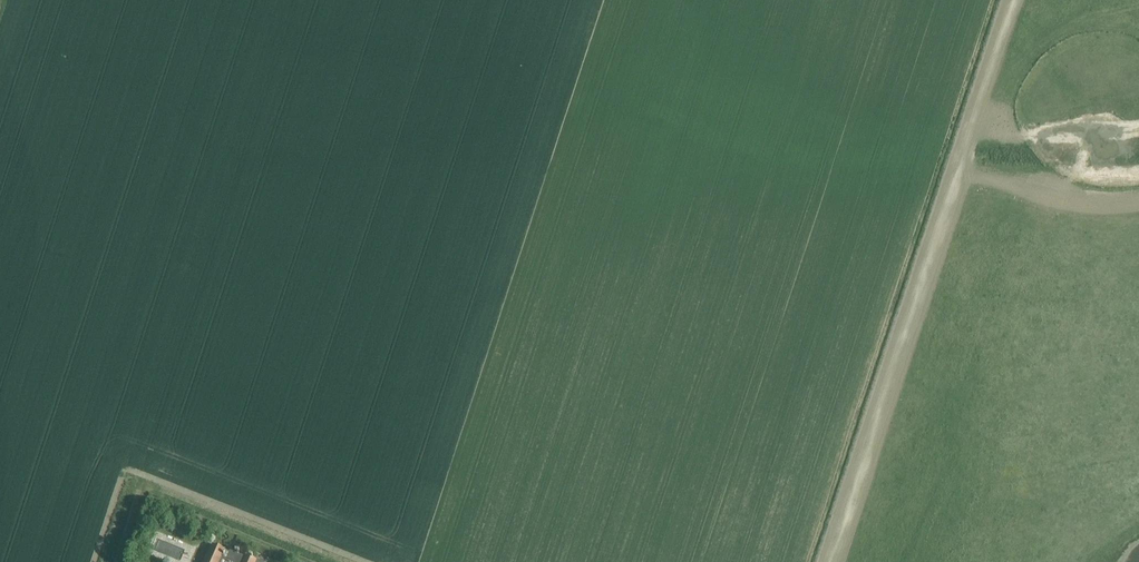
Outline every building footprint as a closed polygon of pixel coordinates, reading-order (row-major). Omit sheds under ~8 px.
[(205,561),(261,561),(246,556),(248,551),(237,546),(235,551),(231,549),(230,552),(213,545),(205,561)]
